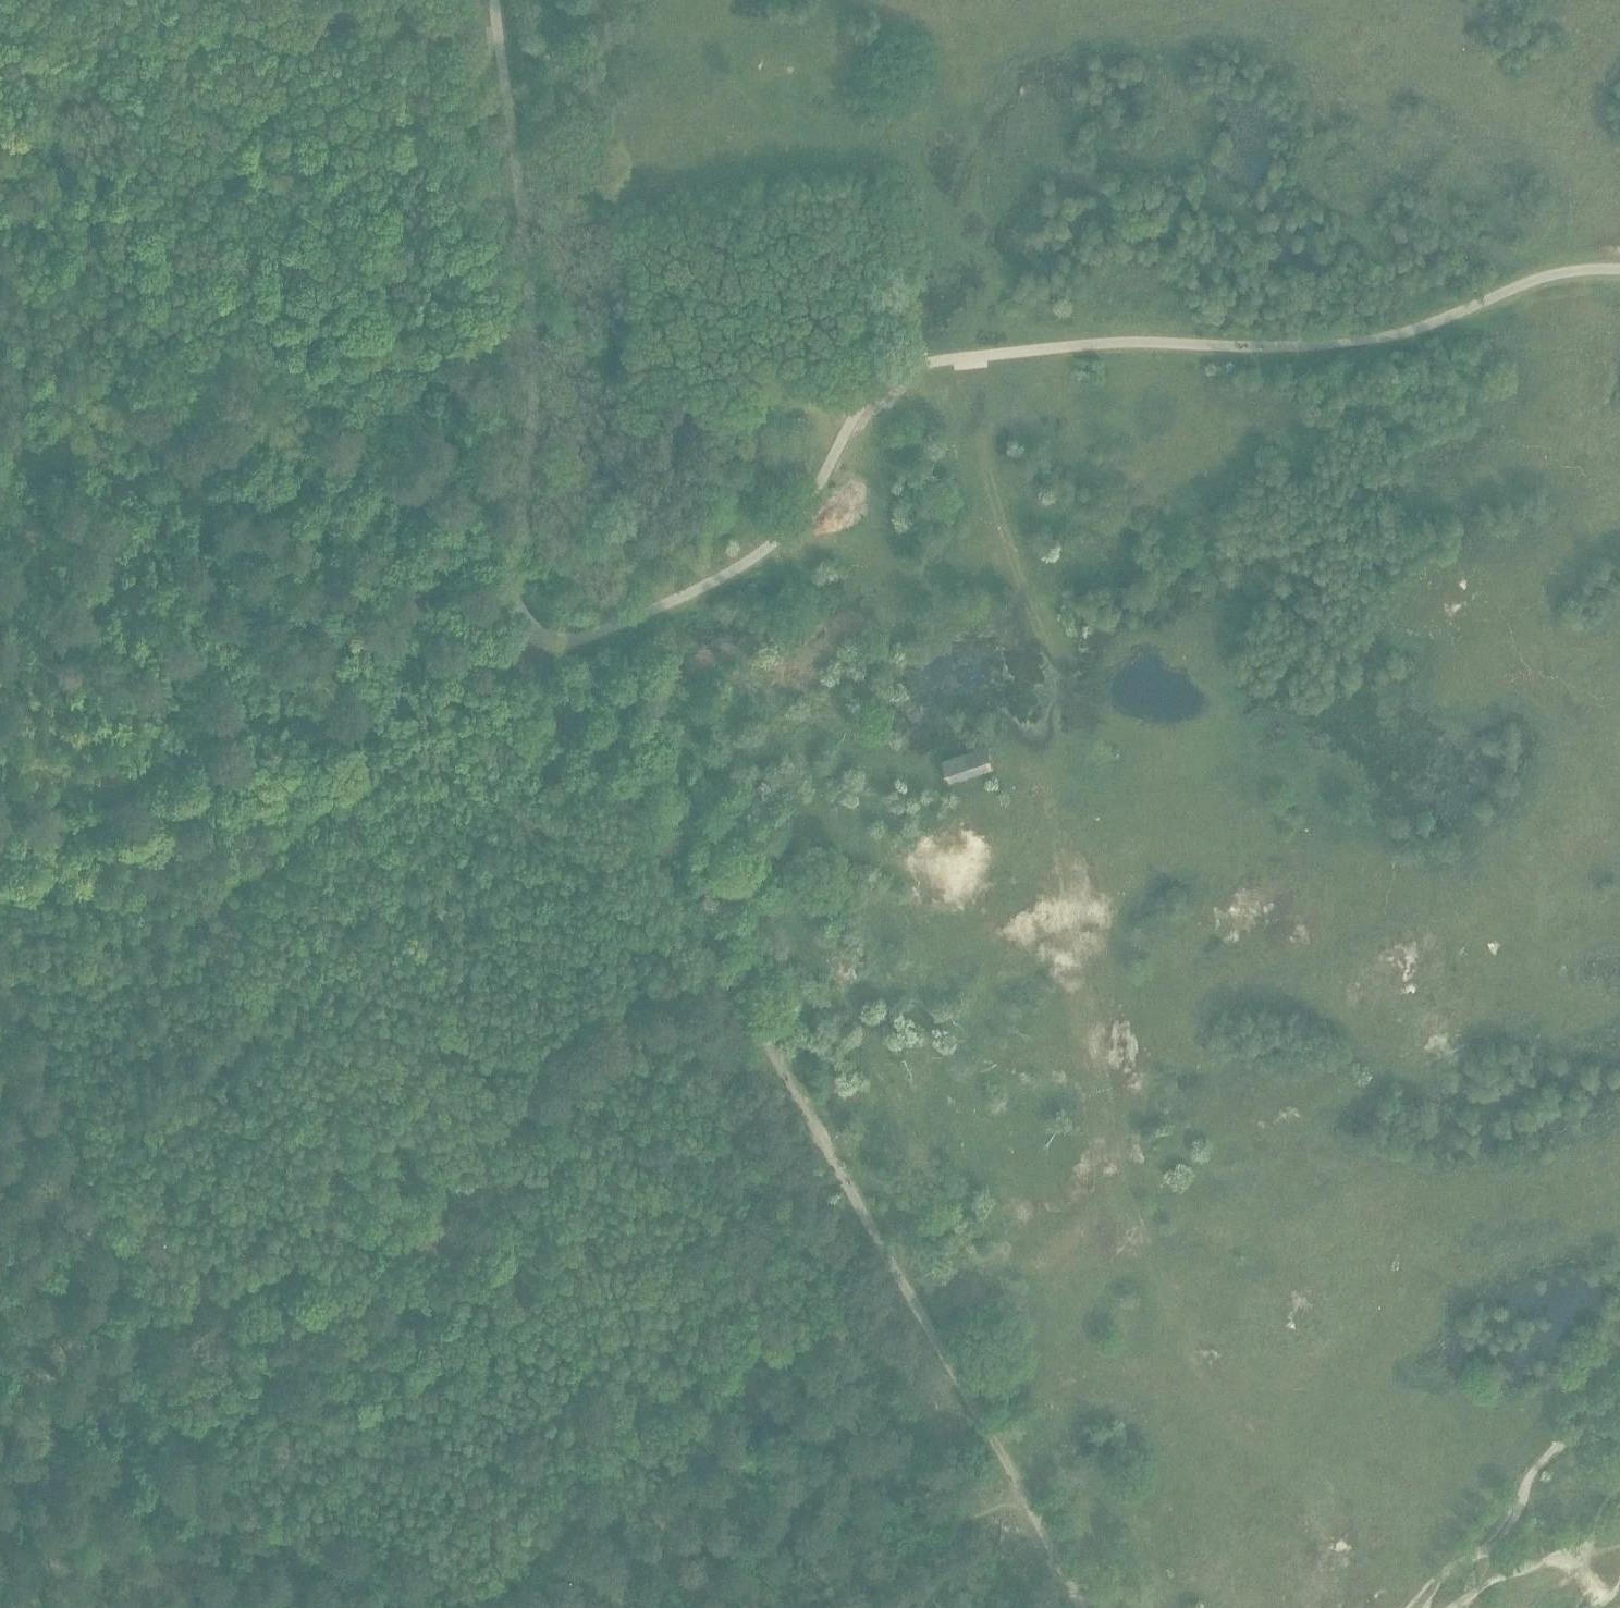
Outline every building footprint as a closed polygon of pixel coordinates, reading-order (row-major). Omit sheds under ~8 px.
[(942,757),(950,779),(994,765),(986,742),(942,757)]
